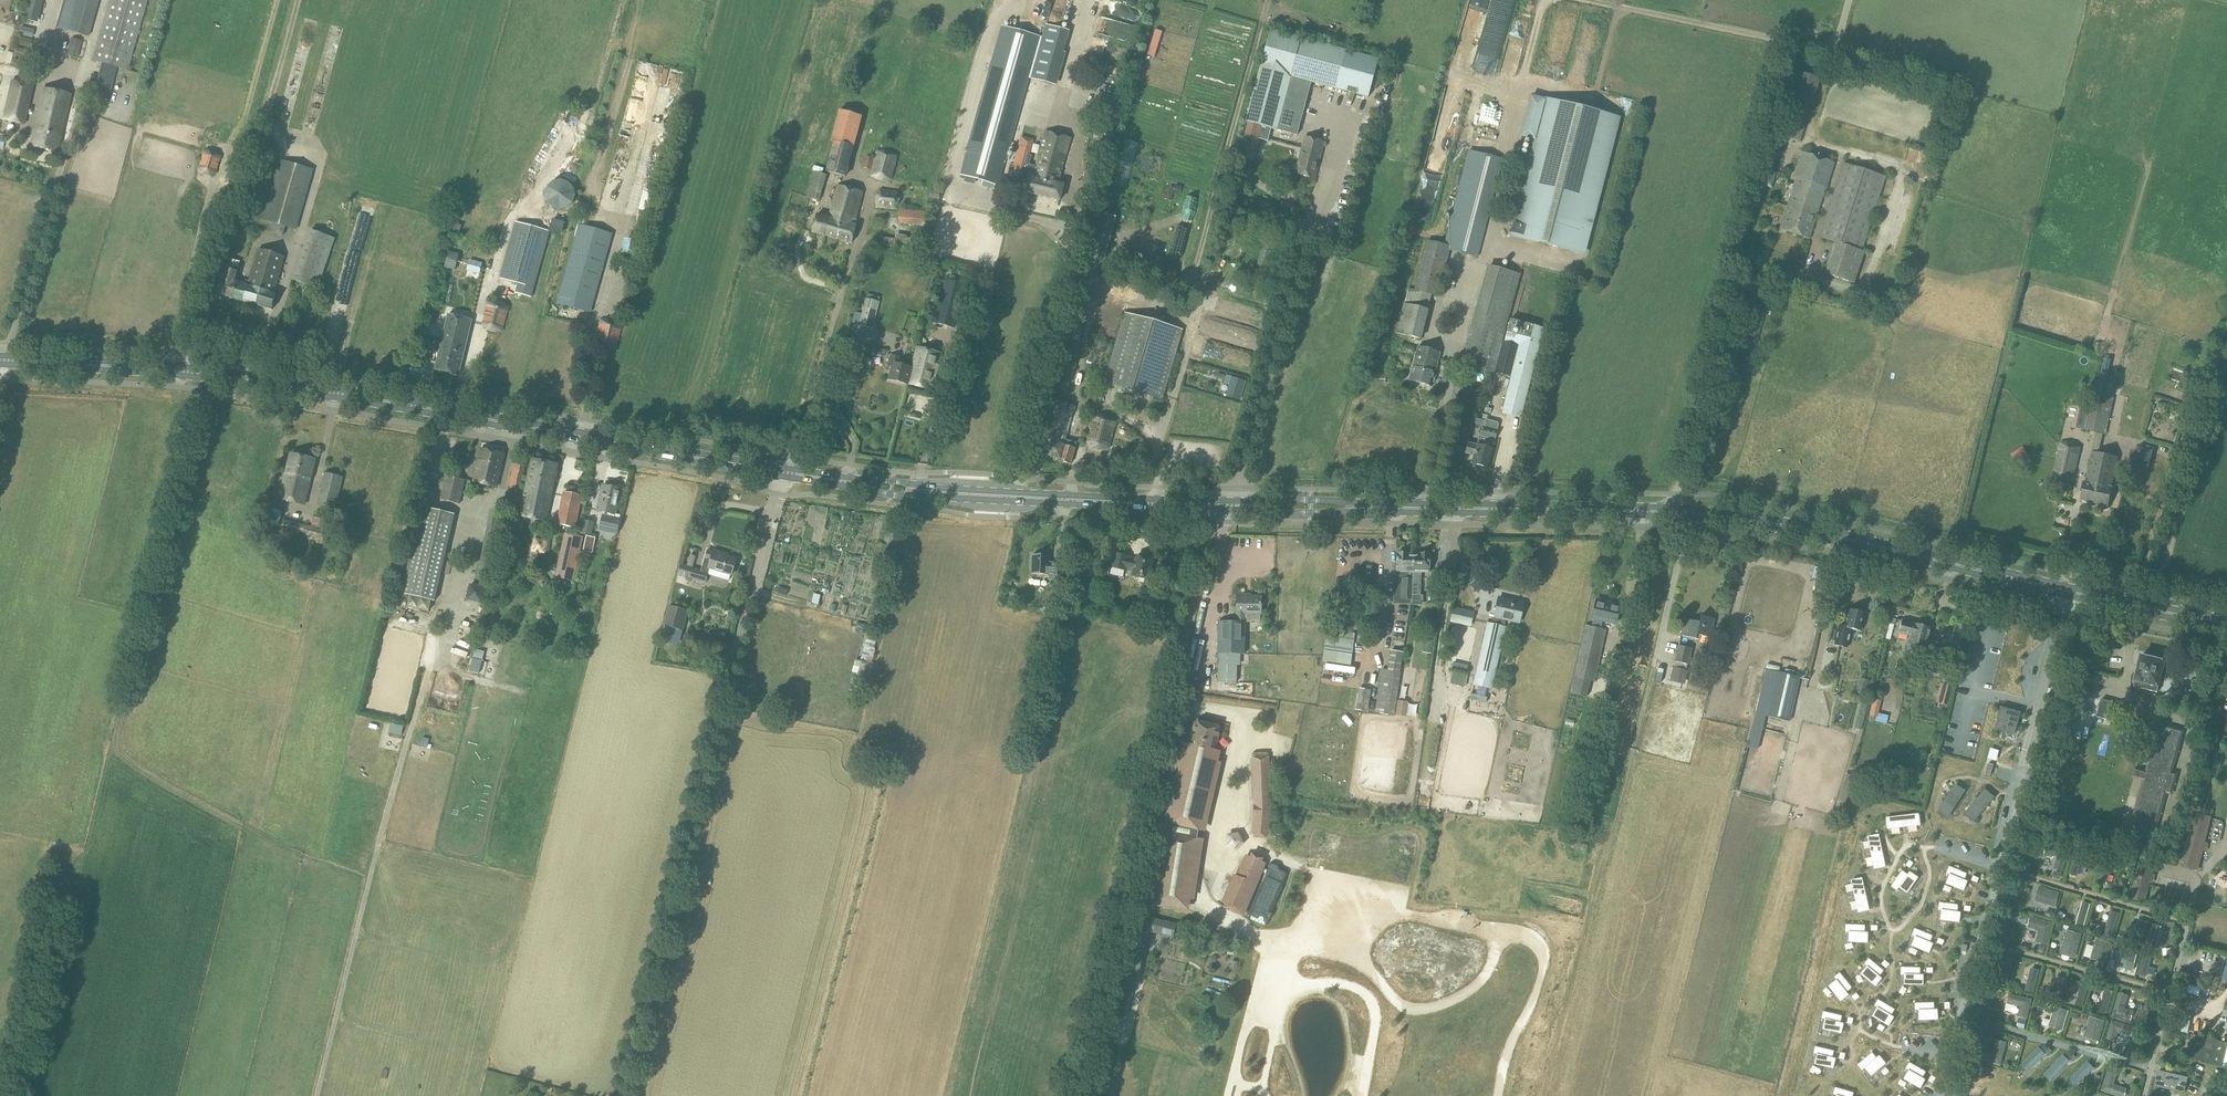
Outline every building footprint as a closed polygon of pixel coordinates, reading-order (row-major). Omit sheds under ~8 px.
[(26,15),(37,18),(41,0),(30,0),(26,15)] [(98,0),(75,0),(67,30),(88,36),(98,0)] [(105,64),(102,75),(98,73),(95,86),(94,86),(92,94),(108,97),(116,67),(126,70),(146,0),(110,0),(93,60),(105,64)] [(967,154),(961,176),(966,177),(965,181),(974,183),(975,179),(982,181),(995,185),(997,186),(1003,162),(1005,162),(1029,79),(1030,80),(1042,37),(1002,26),(967,152),(968,152),(967,154)] [(1246,122),(1236,156),(1247,159),(1253,137),(1259,139),(1268,141),(1271,129),(1276,130),(1297,135),(1311,82),(1336,89),(1368,97),(1378,59),(1346,50),(1270,30),(1246,122)] [(30,48),(32,40),(18,37),(16,45),(30,48)] [(81,41),(70,38),(66,55),(77,57),(81,41)] [(1040,46),(1031,78),(1053,84),(1062,52),(1040,46)] [(15,48),(13,56),(27,59),(29,51),(15,48)] [(27,62),(13,59),(11,67),(25,70),(27,62)] [(1077,74),(1075,83),(1082,85),(1082,86),(1098,89),(1100,78),(1077,74)] [(12,81),(3,119),(23,124),(31,85),(12,81)] [(35,123),(30,146),(57,153),(62,129),(68,105),(70,95),(43,88),(35,123)] [(1510,233),(1510,234),(1582,253),(1583,252),(1582,252),(1617,118),(1547,100),(1537,139),(1534,139),(1511,233),(1510,233)] [(840,111),(835,129),(856,134),(861,116),(840,111)] [(1778,112),(1771,132),(1782,135),(1788,115),(1778,112)] [(1797,118),(1790,138),(1800,142),(1806,121),(1797,118)] [(1010,164),(1009,169),(1012,170),(1012,171),(1027,176),(1023,191),(1059,201),(1063,185),(1058,184),(1070,139),(1045,132),(1035,167),(1028,165),(1031,156),(1028,156),(1021,154),(1017,153),(1017,152),(1014,165),(1010,164)] [(1295,173),(1313,178),(1323,142),(1304,137),(1295,173)] [(834,141),(826,171),(828,172),(845,176),(853,146),(834,141)] [(199,169),(202,172),(211,175),(215,174),(220,156),(217,152),(210,150),(205,151),(199,169)] [(877,150),(870,176),(877,180),(884,182),(892,180),(898,155),(891,152),(885,150),(877,150)] [(1415,290),(1432,295),(1437,296),(1449,249),(1477,256),(1501,158),(1469,150),(1444,244),(1427,240),(1415,290)] [(1793,178),(1796,179),(1780,230),(1807,238),(1822,193),(1823,193),(1833,162),(1801,152),(1793,178)] [(864,168),(871,169),(873,159),(866,157),(864,168)] [(279,162),(262,221),(273,224),(271,233),(282,236),(284,228),(295,231),(312,171),(279,162)] [(1835,242),(1862,251),(1886,177),(1844,163),(1820,237),(1835,242)] [(1092,170),(1080,167),(1078,174),(1090,178),(1092,170)] [(814,171),(812,176),(825,180),(827,175),(814,171)] [(569,182),(561,180),(553,182),(547,187),(545,194),(546,202),(551,208),(559,211),(567,209),(573,204),(576,196),(574,188),(569,182)] [(1018,183),(1009,181),(1007,190),(1016,193),(1018,183)] [(829,227),(826,236),(852,243),(858,224),(854,223),(863,193),(840,186),(838,185),(829,215),(831,215),(830,218),(831,218),(830,221),(832,222),(830,227),(829,227)] [(1174,193),(1179,195),(1180,195),(1182,187),(1175,185),(1173,193),(1174,193)] [(877,208),(895,210),(900,203),(901,198),(898,191),(880,189),(876,195),(875,202),(877,208)] [(808,190),(806,197),(819,200),(821,194),(808,190)] [(940,192),(931,190),(930,197),(939,199),(940,192)] [(1165,199),(1171,201),(1173,195),(1167,193),(1165,199)] [(899,224),(925,227),(927,212),(900,209),(899,224)] [(830,218),(831,215),(829,215),(826,214),(825,217),(818,215),(817,214),(812,232),(813,232),(826,236),(829,227),(830,227),(832,222),(830,221),(831,218),(830,218)] [(531,298),(550,232),(516,222),(500,278),(518,284),(516,293),(531,298)] [(580,225),(558,304),(591,313),(613,234),(580,225)] [(222,254),(228,230),(218,228),(212,252),(222,254)] [(308,231),(293,280),(318,288),(333,239),(308,231)] [(894,247),(895,239),(882,237),(881,245),(894,247)] [(905,250),(919,253),(921,253),(923,243),(924,241),(907,238),(905,250)] [(1862,251),(1835,242),(1825,274),(1854,283),(1865,252),(1862,251)] [(231,298),(272,310),(277,294),(276,294),(274,292),(284,257),(284,256),(259,249),(258,251),(249,284),(237,281),(236,281),(231,298)] [(776,262),(792,260),(790,249),(775,251),(776,262)] [(217,270),(221,256),(213,254),(210,268),(217,270)] [(232,259),(230,266),(238,268),(240,261),(232,259)] [(1494,373),(1503,340),(1502,340),(1520,274),(1489,265),(1464,355),(1479,359),(1476,368),(1494,373)] [(223,277),(218,294),(231,298),(236,281),(235,280),(237,272),(233,271),(226,269),(223,277)] [(946,279),(934,322),(936,323),(955,328),(966,284),(947,279),(946,279)] [(859,324),(859,325),(873,329),(879,302),(866,298),(865,298),(862,314),(859,324)] [(496,301),(489,305),(483,326),(490,331),(496,332),(502,331),(508,309),(508,307),(503,303),(496,301)] [(1077,301),(1072,319),(1083,322),(1088,304),(1077,301)] [(1126,313),(1105,383),(1160,399),(1180,329),(1126,313)] [(447,314),(434,369),(436,369),(459,375),(472,320),(470,319),(449,314),(447,314)] [(1503,340),(1494,373),(1510,377),(1501,412),(1521,417),(1541,337),(1555,341),(1557,333),(1543,329),(1543,327),(1515,320),(1510,319),(1505,341),(1503,340)] [(601,321),(595,346),(601,350),(610,352),(616,351),(622,326),(617,322),(609,320),(601,321)] [(1399,323),(1396,333),(1405,335),(1421,339),(1424,329),(1399,323)] [(431,342),(424,340),(422,349),(429,351),(431,342)] [(1375,353),(1380,354),(1383,346),(1377,344),(1375,353)] [(1412,354),(1414,346),(1402,344),(1400,351),(1412,354)] [(913,367),(908,384),(932,390),(942,353),(918,347),(913,367)] [(1418,347),(1409,380),(1431,386),(1440,352),(1418,347)] [(908,384),(913,367),(898,363),(900,357),(892,355),(889,365),(893,366),(890,380),(908,384)] [(1374,374),(1374,382),(1374,384),(1375,384),(1379,384),(1386,384),(1386,382),(1386,374),(1374,374)] [(1054,379),(1052,387),(1056,389),(1065,391),(1069,378),(1060,375),(1059,380),(1054,379)] [(1230,386),(1227,396),(1240,400),(1245,381),(1232,378),(1230,386)] [(944,393),(941,402),(949,404),(951,395),(944,393)] [(1074,406),(1048,399),(1038,434),(1033,451),(1043,454),(1059,458),(1058,461),(1070,464),(1076,443),(1065,439),(1074,406)] [(2088,417),(2085,430),(2104,434),(2107,421),(2109,413),(2090,408),(2088,417)] [(1087,442),(1092,447),(1101,449),(1108,448),(1115,422),(1110,417),(1101,415),(1094,416),(1087,442)] [(1484,426),(1482,436),(1493,439),(1494,439),(1496,433),(1498,425),(1497,422),(1487,419),(1486,419),(1486,421),(1484,426)] [(1468,442),(1465,452),(1475,455),(1472,463),(1474,463),(1475,466),(1481,467),(1483,466),(1486,467),(1492,446),(1494,439),(1493,439),(1482,436),(1480,435),(1477,442),(1478,442),(1477,445),(1468,442)] [(2075,445),(2066,443),(2060,444),(2053,477),(2074,481),(2081,447),(2075,445)] [(2028,457),(2022,447),(2011,454),(2017,464),(2028,457)] [(473,481),(475,482),(496,487),(504,454),(483,449),(481,449),(473,481)] [(2093,453),(2087,477),(2112,484),(2118,458),(2093,453)] [(289,454),(279,498),(281,499),(305,504),(315,461),(291,455),(289,454)] [(526,463),(514,460),(508,488),(519,491),(519,490),(520,490),(526,463)] [(531,460),(519,516),(521,516),(546,521),(558,465),(533,460),(531,460)] [(1147,471),(1148,464),(1140,463),(1139,470),(1147,471)] [(343,478),(325,474),(318,503),(335,507),(343,478)] [(459,504),(464,481),(447,477),(441,500),(459,504)] [(2112,484),(2087,477),(2087,480),(2085,479),(2084,483),(2082,482),(2080,492),(2083,492),(2081,500),(2108,506),(2113,487),(2111,487),(2112,484)] [(602,503),(599,502),(597,512),(604,513),(604,514),(603,514),(599,530),(618,535),(621,518),(620,518),(621,515),(615,514),(621,491),(605,487),(602,503)] [(575,527),(581,496),(563,492),(556,523),(575,527)] [(421,507),(402,593),(435,601),(455,514),(421,507)] [(316,512),(313,526),(326,529),(330,515),(316,512)] [(584,520),(580,534),(591,536),(595,522),(584,520)] [(285,521),(282,535),(287,536),(285,541),(300,544),(302,538),(311,540),(311,539),(322,542),(325,530),(285,521)] [(583,539),(567,535),(557,577),(573,581),(583,539)] [(682,566),(679,574),(706,582),(710,568),(732,575),(736,561),(720,556),(721,554),(714,551),(713,553),(709,552),(706,559),(703,572),(692,569),(695,556),(689,554),(686,567),(682,566)] [(1112,553),(1109,567),(1126,571),(1126,569),(1133,571),(1132,576),(1147,579),(1152,560),(1137,556),(1136,560),(1129,558),(1129,557),(1112,553)] [(1031,573),(1031,574),(1032,574),(1033,574),(1048,574),(1049,575),(1050,575),(1050,579),(1061,580),(1061,564),(1048,563),(1048,557),(1049,557),(1049,556),(1042,556),(1041,554),(1036,554),(1035,555),(1033,555),(1032,555),(1032,556),(1033,556),(1034,556),(1033,573),(1032,573),(1031,573)] [(1414,554),(1397,554),(1397,563),(1395,563),(1394,577),(1403,577),(1403,579),(1402,579),(1401,599),(1411,599),(1411,595),(1412,595),(1414,554)] [(1414,554),(1412,595),(1421,596),(1421,585),(1419,585),(1420,580),(1419,580),(1419,572),(1428,573),(1429,555),(1414,554)] [(886,572),(882,587),(887,589),(891,574),(886,572)] [(466,601),(483,605),(486,588),(470,585),(466,601)] [(779,587),(777,593),(786,596),(788,590),(779,587)] [(1052,589),(1048,601),(1049,602),(1056,603),(1059,592),(1059,591),(1052,589)] [(814,594),(811,603),(818,605),(821,595),(814,594)] [(1238,622),(1218,621),(1216,683),(1234,684),(1234,663),(1237,664),(1237,654),(1244,654),(1244,614),(1260,614),(1260,597),(1245,597),(1245,595),(1236,595),(1236,615),(1238,615),(1238,622)] [(1492,624),(1487,622),(1474,679),(1493,683),(1505,627),(1504,626),(1505,620),(1519,623),(1524,603),(1513,601),(1513,602),(1498,598),(1492,624)] [(1589,681),(1593,682),(1605,630),(1600,629),(1602,620),(1615,623),(1619,606),(1605,603),(1606,601),(1596,599),(1591,619),(1593,619),(1591,627),(1585,625),(1569,693),(1585,697),(1589,681)] [(666,618),(663,626),(664,626),(667,627),(678,629),(680,630),(685,610),(670,606),(669,606),(666,618)] [(1473,619),(1475,612),(1453,607),(1451,614),(1473,619)] [(1839,626),(1837,632),(1834,645),(1847,648),(1851,630),(1860,632),(1864,613),(1850,610),(1847,620),(1846,620),(1844,627),(1839,626)] [(1356,615),(1355,627),(1370,629),(1372,617),(1356,615)] [(1709,637),(1711,629),(1712,630),(1715,619),(1701,616),(1699,623),(1695,622),(1685,619),(1681,636),(1696,639),(1700,640),(1700,635),(1709,637)] [(1902,621),(1899,633),(1911,636),(1908,644),(1907,650),(1924,655),(1926,649),(1931,628),(1926,627),(1922,626),(1922,624),(1918,623),(1917,625),(1916,624),(1916,625),(1902,621)] [(874,634),(876,627),(869,625),(867,631),(868,632),(874,634)] [(868,632),(860,662),(871,665),(875,650),(874,650),(878,635),(874,634),(868,632)] [(1434,641),(1425,639),(1423,650),(1432,651),(1434,641)] [(1678,646),(1675,661),(1687,664),(1688,665),(1692,649),(1678,646)] [(1927,646),(1924,656),(1933,658),(1929,672),(1941,675),(1948,651),(1936,648),(1927,646)] [(1375,713),(1393,715),(1400,672),(1403,652),(1391,650),(1388,670),(1382,669),(1375,713)] [(2169,662),(2165,661),(2165,660),(2142,654),(2134,687),(2157,692),(2162,670),(2167,672),(2169,662)] [(1673,668),(1670,681),(1682,684),(1685,671),(1685,670),(1687,664),(1675,661),(1673,668)] [(1755,714),(1766,716),(1789,721),(1800,677),(1777,672),(1765,669),(1755,714)] [(2074,688),(2087,691),(2092,674),(2079,670),(2074,688)] [(1865,693),(1868,680),(1860,678),(1856,690),(1865,693)] [(1355,710),(1368,712),(1371,690),(1359,688),(1355,710)] [(1947,706),(1951,692),(1941,690),(1938,703),(1938,704),(1937,708),(1946,710),(1947,706)] [(1881,701),(1873,699),(1869,715),(1877,717),(1881,701)] [(2126,706),(2101,699),(2096,716),(2121,723),(2123,718),(2127,719),(2128,715),(2124,714),(2126,706)] [(1408,702),(1398,701),(1396,716),(1406,717),(1408,702)] [(2001,707),(1995,730),(2000,732),(2000,731),(2014,734),(2018,722),(2016,722),(2019,712),(2003,708),(2003,707),(2001,707)] [(1148,902),(1148,903),(1185,909),(1187,898),(1197,834),(1214,763),(1217,752),(1213,751),(1219,728),(1195,723),(1190,746),(1180,743),(1179,744),(1180,745),(1178,754),(1177,754),(1178,754),(1175,763),(1175,764),(1173,773),(1173,774),(1171,783),(1170,783),(1171,783),(1169,792),(1168,792),(1168,793),(1166,802),(1166,803),(1164,812),(1163,812),(1164,812),(1162,821),(1161,821),(1161,822),(1162,822),(1160,827),(1159,833),(1159,834),(1158,843),(1157,843),(1158,843),(1156,852),(1156,853),(1155,862),(1154,862),(1154,863),(1155,863),(1153,872),(1153,873),(1152,882),(1151,882),(1151,883),(1152,883),(1150,892),(1149,892),(1150,893),(1148,902)] [(2161,727),(2149,771),(2134,826),(2153,831),(2164,790),(2169,792),(2174,776),(2168,774),(2177,742),(2180,732),(2161,727)] [(1256,806),(1256,811),(1255,815),(1254,815),(1253,833),(1267,835),(1269,811),(1267,757),(1253,758),(1253,759),(1256,758),(1257,792),(1254,792),(1255,806),(1256,806)] [(1988,763),(1985,774),(1991,776),(1994,765),(1988,763)] [(1838,801),(1847,803),(1855,776),(1846,774),(1838,801)] [(1956,785),(1942,808),(1951,814),(1965,791),(1956,785)] [(1986,790),(1969,811),(1977,818),(1994,797),(1986,790)] [(1919,814),(1887,818),(1888,829),(1921,825),(1919,814)] [(2197,869),(2210,818),(2193,814),(2180,865),(2197,869)] [(1886,867),(1879,835),(1869,837),(1875,869),(1886,867)] [(2017,839),(2015,848),(2023,850),(2025,841),(2017,839)] [(1569,852),(1570,852),(1586,854),(1587,845),(1571,843),(1570,843),(1569,852)] [(2068,850),(2047,844),(2045,853),(2057,857),(2054,869),(2062,871),(2068,850)] [(2085,853),(2077,851),(2070,874),(2079,876),(2085,853)] [(1234,878),(1235,878),(1225,902),(1224,901),(1224,902),(1226,903),(1224,906),(1242,914),(1264,864),(1245,856),(1236,877),(1235,877),(1234,878)] [(2099,869),(2102,859),(2095,857),(2092,867),(2099,869)] [(2130,898),(2144,901),(2154,860),(2141,857),(2130,898)] [(1914,863),(1910,860),(1906,866),(1911,869),(1914,863)] [(2112,862),(2104,860),(2098,882),(2106,885),(2112,862)] [(1968,874),(1949,866),(1946,873),(1950,875),(1947,884),(1964,891),(1968,882),(1965,881),(1968,874)] [(1897,891),(1900,888),(1908,893),(1919,878),(1911,872),(1909,875),(1903,870),(1891,887),(1897,891)] [(1862,878),(1852,881),(1859,913),(1870,910),(1862,878)] [(2014,889),(2004,886),(1999,903),(2009,906),(2014,889)] [(2048,888),(2040,886),(2036,901),(2055,907),(2060,893),(2048,889),(2048,888)] [(2092,904),(2084,901),(2077,924),(2086,926),(2092,904)] [(1958,912),(1959,905),(1939,902),(1938,910),(1942,910),(1941,920),(1960,922),(1961,913),(1958,912)] [(2052,918),(2054,919),(2055,913),(2054,913),(2054,912),(2046,910),(2045,917),(2052,919),(2052,918)] [(2062,921),(2066,916),(2060,911),(2056,916),(2062,921)] [(2111,911),(2105,933),(2113,936),(2119,913),(2111,911)] [(1136,914),(1124,963),(1140,967),(1149,932),(1161,935),(1164,921),(1136,914)] [(2028,928),(2039,931),(2036,943),(2047,946),(2053,923),(2039,919),(2039,918),(2035,917),(2035,918),(2031,917),(2028,928)] [(2003,929),(2004,925),(2002,921),(1998,920),(1994,922),(1993,926),(1995,930),(1999,931),(2003,929)] [(2149,922),(2141,920),(2135,943),(2143,945),(2149,922)] [(2054,930),(2062,932),(2064,925),(2056,923),(2054,930)] [(2090,929),(2101,932),(2103,927),(2091,923),(2090,929)] [(1866,933),(1866,925),(1846,924),(1845,932),(1850,932),(1849,942),(1868,943),(1869,933),(1866,933)] [(2163,926),(2155,924),(2148,946),(2157,949),(2163,926)] [(1931,943),(1934,936),(1915,928),(1912,935),(1916,937),(1912,946),(1930,953),(1934,944),(1931,943)] [(2067,931),(2062,949),(2076,953),(2081,935),(2067,931)] [(2120,934),(2116,939),(2122,944),(2126,939),(2120,934)] [(2084,941),(2092,943),(2093,937),(2086,935),(2084,941)] [(2097,939),(2090,959),(2106,963),(2112,943),(2097,939)] [(2122,945),(2114,943),(2113,949),(2120,952),(2122,945)] [(2040,944),(2038,952),(2044,954),(2046,946),(2040,944)] [(2123,944),(2116,967),(2133,972),(2140,949),(2123,944)] [(2050,948),(2048,955),(2055,957),(2057,950),(2050,948)] [(2139,974),(2147,977),(2154,954),(2146,952),(2139,974)] [(1868,967),(1862,974),(1876,986),(1882,979),(1880,977),(1885,971),(1869,958),(1864,964),(1868,967)] [(1885,960),(1882,964),(1887,969),(1891,964),(1885,960)] [(2014,963),(2005,960),(1999,983),(2007,986),(2014,963)] [(1237,962),(1232,961),(1231,965),(1229,965),(1226,972),(1234,975),(1237,962)] [(1921,967),(1901,967),(1901,975),(1905,975),(1905,985),(1924,985),(1924,975),(1921,975),(1921,967)] [(2031,968),(2025,991),(2033,993),(2039,971),(2031,968)] [(1837,981),(1830,987),(1841,1001),(1849,995),(1847,993),(1853,988),(1841,972),(1834,977),(1837,981)] [(1995,976),(1987,973),(1984,982),(1993,985),(1995,976)] [(2057,976),(2051,999),(2059,1001),(2065,978),(2057,976)] [(2015,980),(2010,984),(2015,990),(2020,987),(2015,980)] [(2081,983),(2074,1005),(2083,1008),(2089,985),(2081,983)] [(1118,986),(1116,994),(1129,998),(1132,989),(1118,986)] [(2043,987),(2038,991),(2043,997),(2048,993),(2043,987)] [(2100,1012),(2108,1014),(2115,992),(2107,989),(2100,1012)] [(1857,993),(1851,997),(1855,1001),(1861,997),(1857,993)] [(2008,994),(2006,1004),(2013,1006),(2016,1006),(2016,1008),(2017,1009),(2018,1010),(2017,1017),(2027,1019),(2031,1000),(2008,994)] [(2069,994),(2063,998),(2067,1004),(2073,1001),(2069,994)] [(2128,996),(2118,994),(2112,1015),(2131,1021),(2134,1011),(2125,1008),(2128,996)] [(1878,1008),(1873,1016),(1889,1026),(1894,1018),(1892,1016),(1896,1009),(1878,999),(1874,1006),(1878,1008)] [(1935,1002),(1915,1003),(1915,1011),(1919,1011),(1920,1020),(1938,1020),(1938,1010),(1935,1010),(1935,1002)] [(2095,1009),(2090,1003),(2085,1007),(2090,1013),(2095,1009)] [(2054,1007),(2048,1027),(2063,1031),(2069,1011),(2054,1007)] [(1823,1011),(1822,1019),(1826,1020),(1824,1029),(1842,1033),(1844,1024),(1841,1023),(1843,1016),(1823,1011)] [(2070,1018),(2078,1020),(2079,1014),(2072,1012),(2070,1018)] [(2091,1017),(2087,1030),(2086,1029),(2084,1038),(2099,1042),(2105,1022),(2091,1017)] [(2024,1029),(2026,1021),(2019,1019),(2017,1027),(2024,1029)] [(2111,1022),(2106,1039),(2116,1042),(2118,1033),(2131,1037),(2133,1028),(2111,1022)] [(1880,1024),(1877,1029),(1883,1032),(1886,1027),(1880,1024)] [(2190,1060),(2223,1067),(2223,1064),(2226,1048),(2226,1045),(2195,1038),(2191,1057),(2190,1060)] [(1996,1040),(1994,1048),(1995,1048),(1993,1054),(1984,1051),(1981,1061),(2000,1067),(2007,1043),(1996,1040)] [(2105,1040),(2102,1048),(2109,1050),(2111,1042),(2105,1040)] [(1815,1046),(1814,1054),(1818,1055),(1816,1064),(1834,1068),(1836,1059),(1833,1058),(1835,1051),(1815,1046)] [(2029,1071),(2046,1055),(2039,1048),(2022,1065),(2024,1067),(2026,1069),(2029,1071)] [(1977,1059),(1979,1052),(1970,1049),(1968,1056),(1977,1059)] [(1873,1052),(1857,1065),(1863,1071),(1866,1069),(1872,1076),(1886,1064),(1880,1056),(1878,1058),(1873,1052)] [(2056,1076),(2070,1061),(2064,1055),(2048,1070),(2054,1076),(2056,1076)] [(1909,1071),(1905,1079),(1921,1088),(1926,1080),(1923,1078),(1927,1072),(1910,1062),(1905,1069),(1909,1071)] [(2077,1085),(2094,1068),(2088,1062),(2071,1079),(2077,1085)] [(2112,1064),(2110,1072),(2117,1074),(2119,1067),(2112,1064)] [(1886,1067),(1881,1072),(1885,1076),(1890,1072),(1886,1067)] [(2107,1073),(2101,1091),(2117,1095),(2124,1095),(2126,1090),(2113,1085),(2116,1076),(2107,1073)] [(2161,1073),(2158,1086),(2182,1092),(2185,1078),(2161,1073)] [(1932,1075),(1928,1081),(1933,1084),(1937,1078),(1932,1075)] [(1833,1095),(1837,1095),(1854,1095),(1855,1093),(1835,1087),(1833,1095)]
